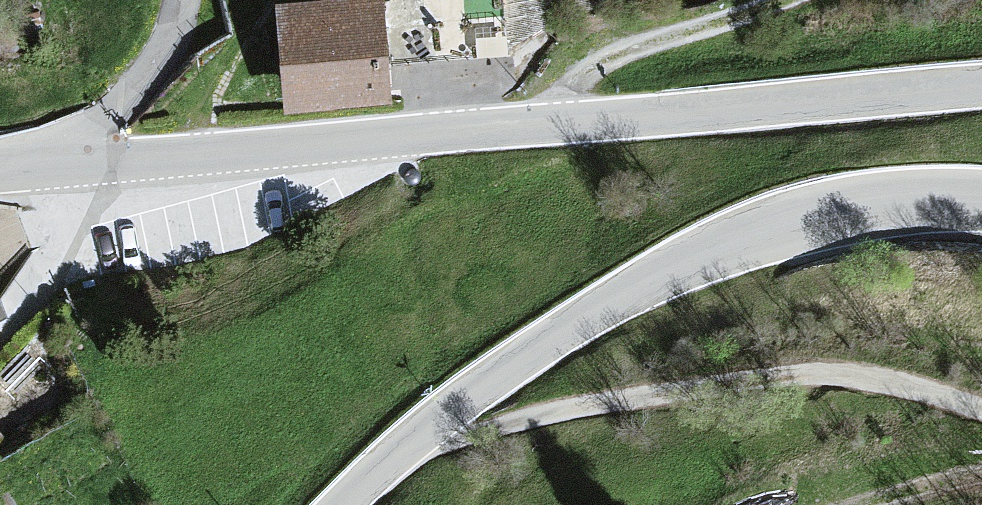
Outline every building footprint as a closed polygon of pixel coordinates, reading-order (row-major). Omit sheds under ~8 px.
[(271,9),(283,119),(390,108),(378,0),(352,0),(271,9)] [(385,3),(391,66),(504,55),(499,0),(420,0),(385,3)] [(516,48),(548,31),(588,18),(592,0),(509,0),(516,48)] [(9,325),(0,305),(0,330),(9,325)]
